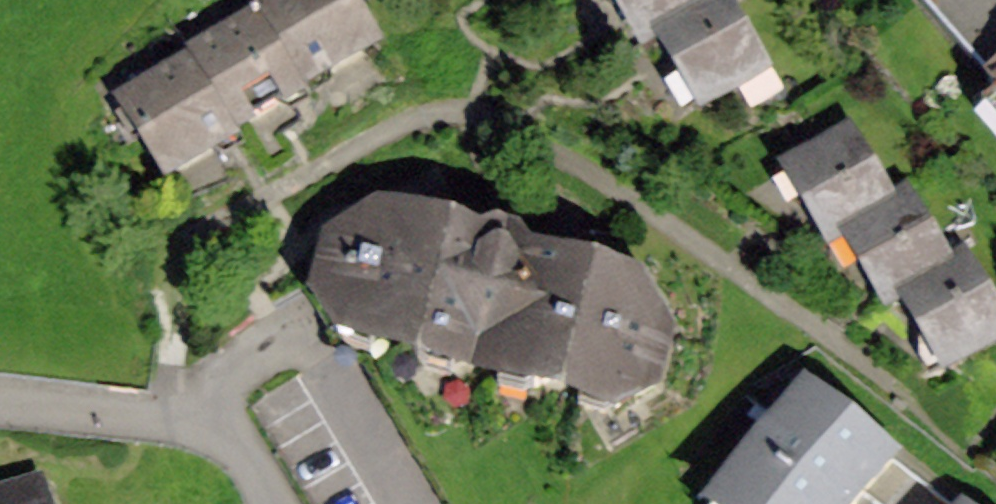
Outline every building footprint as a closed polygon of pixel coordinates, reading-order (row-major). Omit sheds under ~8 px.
[(257,6),(306,90),(382,45),(355,0),(261,0),(255,3),(257,6)] [(632,41),(648,31),(700,0),(608,0),(632,41)] [(648,31),(698,113),(772,68),(731,0),(700,0),(648,31)] [(181,52),(184,56),(235,139),(309,94),(306,90),(257,6),(181,52)] [(184,56),(112,99),(166,187),(237,144),(235,139),(184,56)] [(981,82),(995,99),(995,69),(981,82)] [(848,125),(777,167),(823,244),(836,237),(894,201),(848,125)] [(909,192),(894,201),(836,237),(880,308),(894,298),(953,263),(909,192)] [(377,210),(322,239),(309,301),(331,345),(612,416),(662,388),(674,329),(645,276),(531,247),(522,229),(498,223),(480,235),(377,210)] [(953,263),(894,298),(942,377),(995,345),(995,301),(967,254),(953,263)] [(806,381),(708,503),(865,503),(868,500),(897,464),(902,458),(806,381)] [(868,500),(873,503),(951,503),(897,464),(868,500)] [(0,487),(0,503),(61,503),(50,471),(0,487)]
